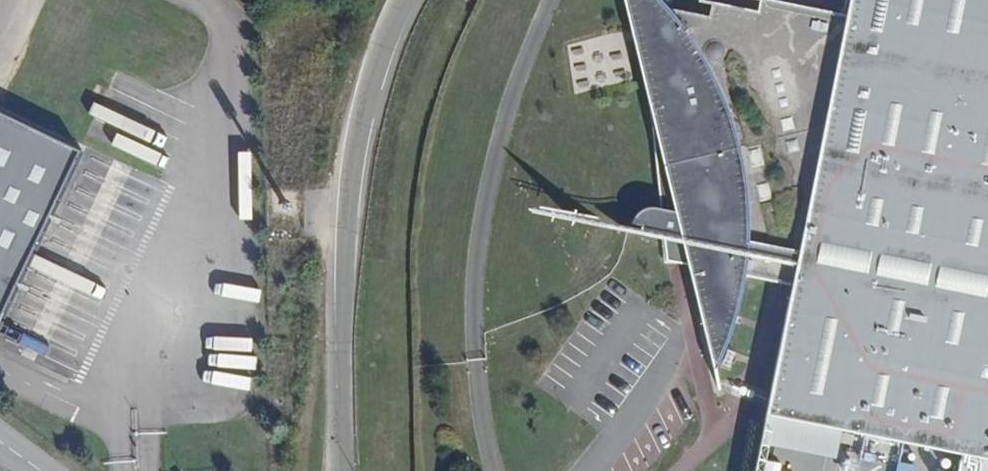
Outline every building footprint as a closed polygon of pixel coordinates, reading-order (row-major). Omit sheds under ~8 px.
[(715,301),(713,311),(709,322),(705,324),(718,377),(722,369),(727,360),(731,351),(735,341),(739,332),(741,325),(744,315),(746,307),(748,299),(751,284),(796,293),(771,421),(846,437),(963,460),(961,470),(987,470),(987,0),(857,0),(852,23),(851,31),(799,20),(800,13),(767,6),(764,19),(717,10),(714,26),(644,11),(665,215),(659,216),(654,217),(651,219),(648,220),(644,222),(642,225),(639,228),(637,231),(636,234),(646,236),(645,240),(668,245),(671,269),(720,278),(718,290),(715,301)] [(800,13),(799,20),(851,31),(852,23),(800,13)] [(79,148),(0,110),(0,314),(79,148)] [(841,466),(846,437),(771,421),(765,451),(841,466)]
